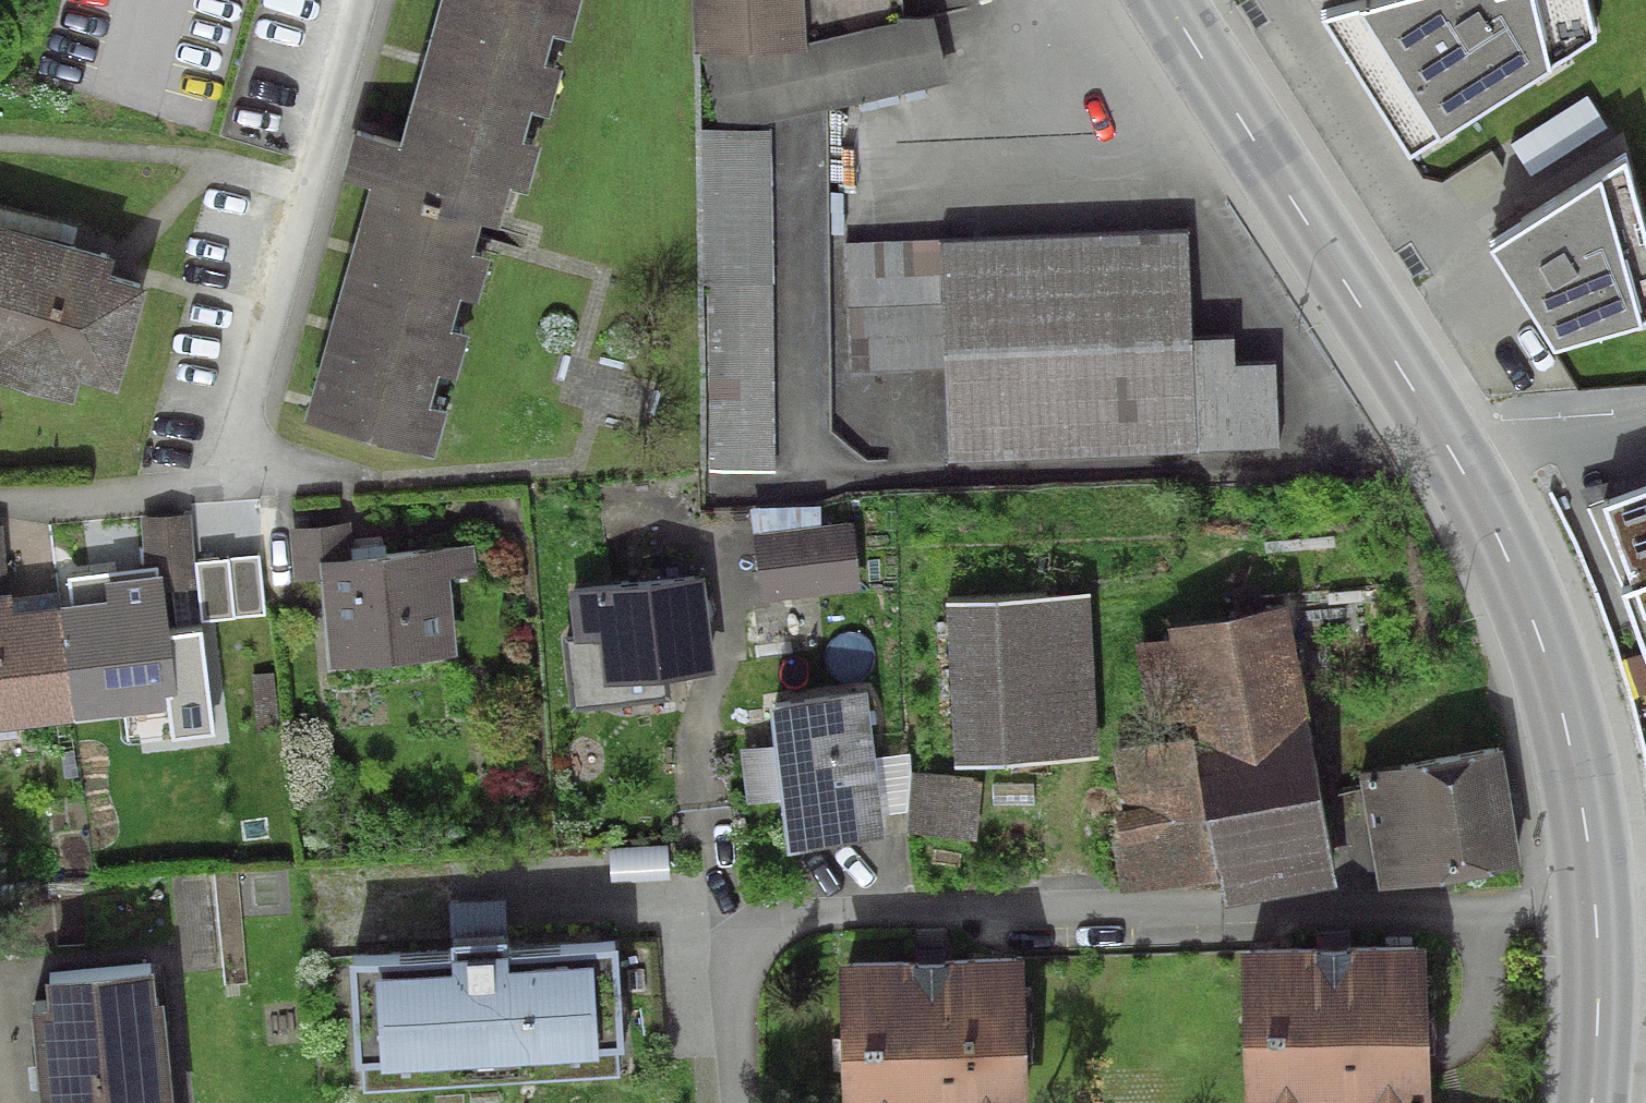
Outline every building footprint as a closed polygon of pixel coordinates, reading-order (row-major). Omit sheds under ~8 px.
[(398,142),(354,130),(339,184),(368,192),(303,423),(435,459),(511,188),(527,193),(580,0),(438,0),(398,142)] [(695,56),(701,56),(807,52),(805,0),(693,0),(695,56)] [(933,20),(904,18),(903,0),(805,0),(807,52),(701,56),(722,131),(950,84),(933,20)] [(1589,0),(1371,0),(1321,14),(1409,153),(1597,34),(1589,0)] [(1607,127),(1586,96),(1510,145),(1531,177),(1607,127)] [(722,131),(700,132),(705,472),(776,471),(770,130),(722,131)] [(1629,136),(1488,225),(1556,331),(1645,309),(1645,198),(1629,136)] [(72,249),(77,229),(0,208),(0,228),(72,249)] [(73,405),(80,384),(118,395),(149,289),(111,278),(116,262),(72,249),(0,228),(0,384),(73,405)] [(1188,232),(848,247),(854,370),(947,366),(951,462),(1281,448),(1277,363),(1236,365),(1235,339),(1192,341),(1188,232)] [(1594,494),(1645,633),(1645,475),(1594,494)] [(165,576),(167,594),(199,591),(197,563),(192,514),(140,520),(146,569),(158,568),(159,577),(165,576)] [(320,562),(353,559),(349,523),(287,530),(292,584),(322,581),(320,562)] [(852,523),(753,535),(761,603),(861,591),(852,523)] [(10,594),(4,527),(0,527),(0,595),(10,594)] [(353,559),(320,562),(322,581),(331,671),(460,657),(451,577),(478,574),(475,546),(353,559)] [(259,556),(197,563),(199,591),(203,623),(267,617),(259,556)] [(68,605),(60,606),(73,722),(169,711),(172,742),(215,737),(202,631),(172,635),(167,594),(165,576),(159,577),(158,568),(146,569),(65,578),(68,605)] [(719,678),(708,577),(567,592),(572,638),(562,639),(570,712),(671,701),(669,683),(719,678)] [(73,722),(60,606),(15,611),(13,594),(10,594),(0,595),(0,740),(17,738),(16,729),(73,722)] [(1101,762),(1092,596),(945,604),(954,770),(1101,762)] [(1309,721),(1289,608),(1170,630),(1172,640),(1186,716),(1193,741),(1309,721)] [(1186,716),(1172,640),(1135,648),(1151,723),(1186,716)] [(274,674),(253,676),(259,731),(280,729),(274,674)] [(867,695),(768,708),(773,747),(781,802),(788,855),(888,841),(884,815),(876,759),(867,695)] [(1309,721),(1193,741),(1219,879),(1227,907),(1340,887),(1309,721)] [(1219,879),(1193,741),(1114,754),(1123,811),(1114,812),(1119,846),(1112,847),(1120,895),(1219,879)] [(781,802),(773,747),(739,751),(747,806),(781,802)] [(1522,868),(1503,751),(1360,774),(1379,891),(1522,868)] [(910,754),(876,759),(884,815),(909,813),(912,773),(910,754)] [(983,779),(912,773),(909,813),(907,835),(978,841),(983,779)] [(1034,784),(992,784),(992,805),(1034,805),(1034,784)] [(669,845),(610,850),(611,884),(670,881),(669,845)] [(448,905),(450,937),(506,934),(504,901),(448,905)] [(451,951),(348,957),(355,1064),(624,1048),(617,942),(507,949),(506,934),(450,937),(451,951)] [(1240,952),(1244,1102),(1431,1102),(1427,947),(1240,952)] [(837,967),(841,1102),(1026,1102),(1022,961),(837,967)] [(154,966),(47,976),(50,1006),(34,1007),(43,1102),(176,1102),(165,996),(157,997),(154,966)]
